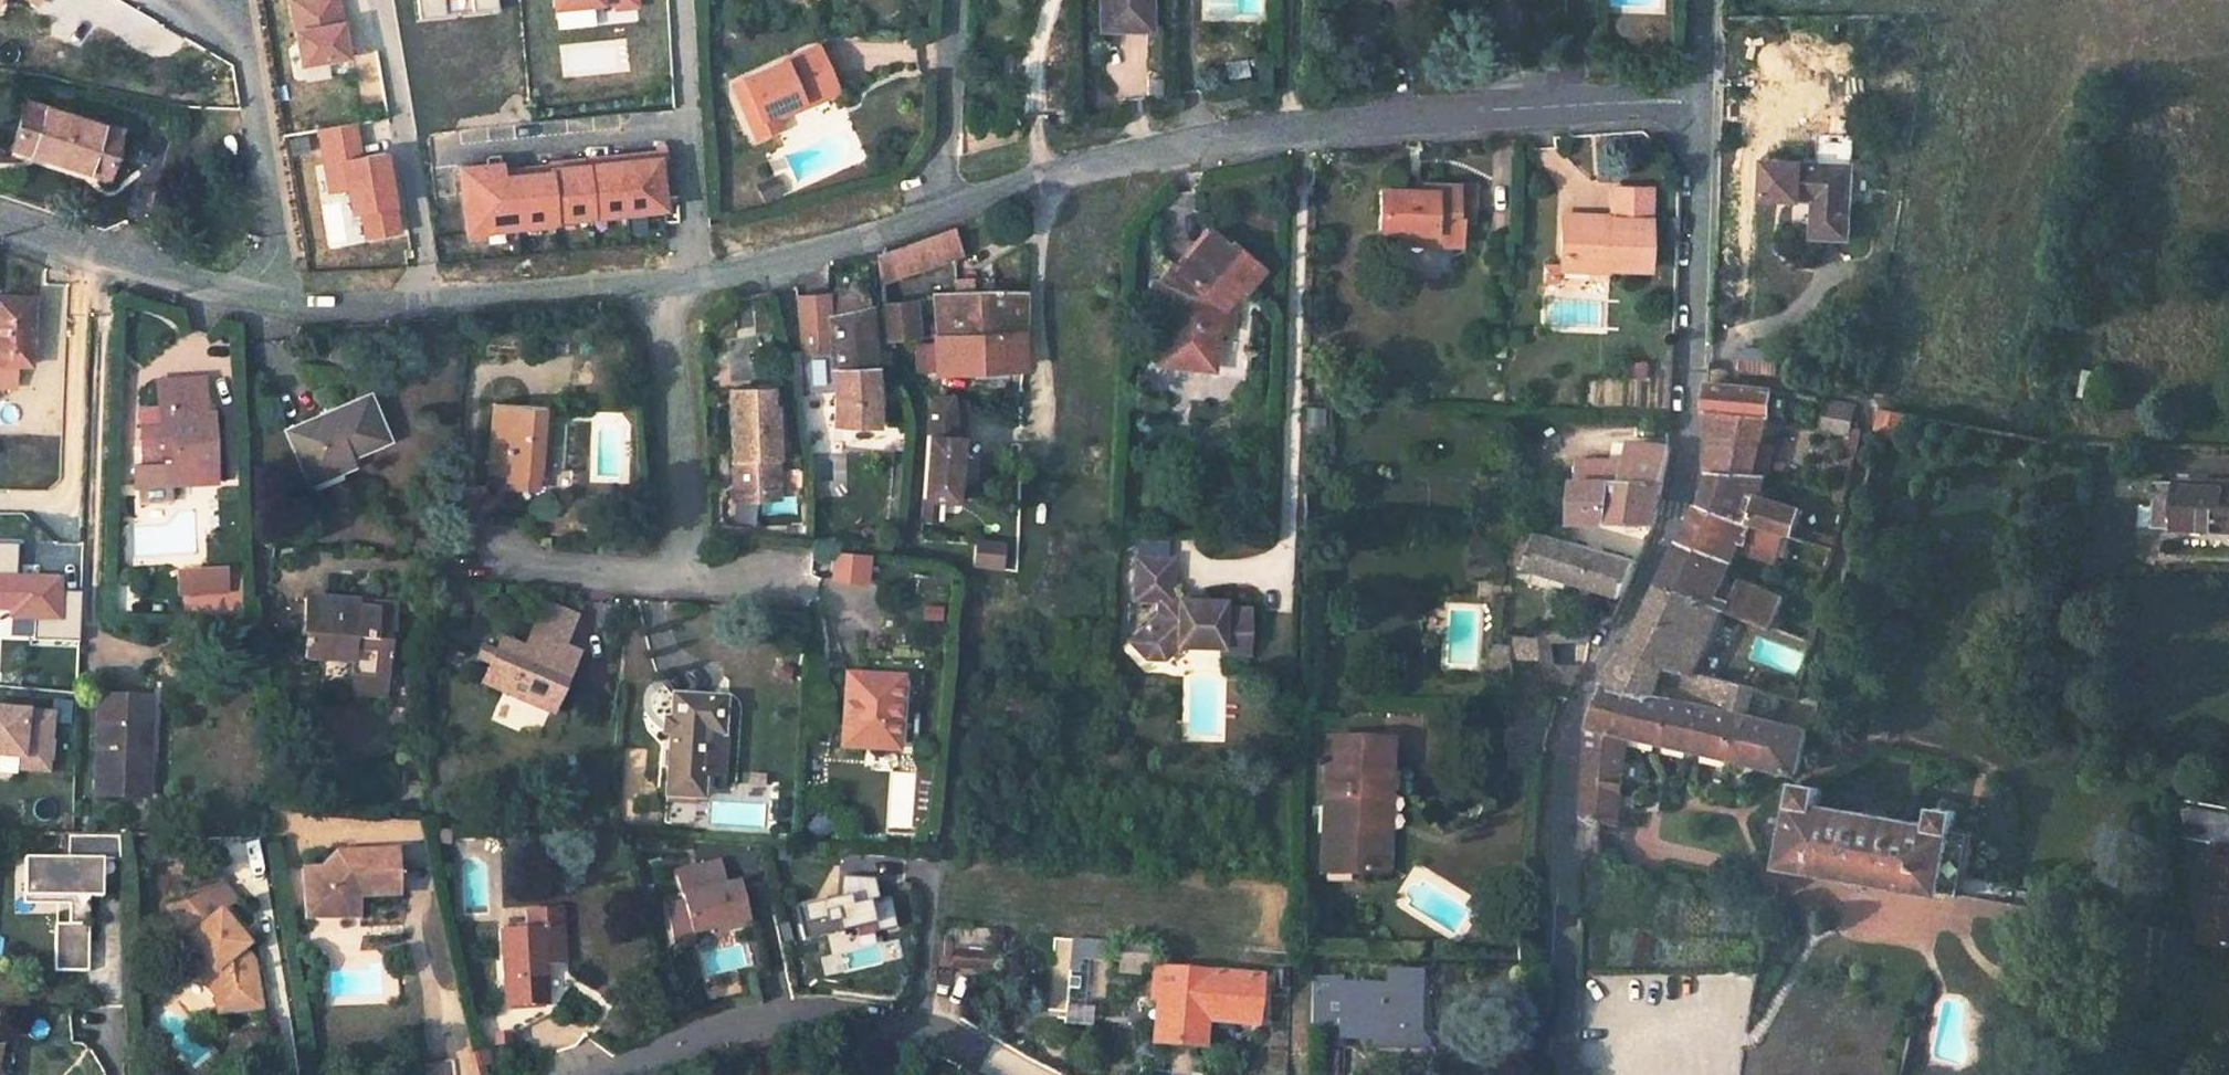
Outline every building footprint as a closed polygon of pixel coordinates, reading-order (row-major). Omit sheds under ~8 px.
[(294,63),(346,55),(336,0),(283,0),(294,63)] [(553,10),(638,3),(637,0),(552,0),(553,10)] [(1109,24),(1150,26),(1151,0),(1110,0),(1109,24)] [(1790,15),(1779,15),(1780,27),(1790,27),(1790,15)] [(809,48),(749,80),(759,99),(751,103),(767,133),(787,122),(780,109),(804,96),(807,100),(839,82),(819,42),(809,48)] [(1559,63),(1543,65),(1544,76),(1560,74),(1559,63)] [(120,135),(31,101),(15,146),(104,179),(120,135)] [(354,122),(315,128),(326,193),(340,192),(343,214),(356,213),(361,237),(397,233),(382,148),(360,151),(354,122)] [(486,165),(458,168),(465,233),(660,209),(655,153),(487,175),(486,165)] [(1848,246),(1854,171),(1768,164),(1765,199),(1818,203),(1815,243),(1848,246)] [(1646,264),(1649,185),(1610,184),(1611,214),(1561,211),(1559,253),(1586,254),(1585,266),(1607,267),(1607,262),(1646,264)] [(1494,192),(1442,189),(1441,198),(1422,197),(1398,196),(1397,232),(1420,232),(1421,232),(1445,233),(1445,243),(1445,244),(1420,243),(1419,268),(1464,270),(1465,246),(1467,246),(1475,246),(1476,238),(1476,230),(1493,231),(1494,192)] [(954,256),(954,224),(877,253),(880,282),(954,256)] [(1174,267),(1165,280),(1149,276),(1143,309),(1151,312),(1149,319),(1149,321),(1159,323),(1157,334),(1154,333),(1151,357),(1185,365),(1186,359),(1186,358),(1199,349),(1211,351),(1222,311),(1228,310),(1257,255),(1228,237),(1222,239),(1200,226),(1169,263),(1174,267)] [(1420,243),(1445,244),(1445,243),(1445,233),(1421,232),(1420,243)] [(1558,264),(1585,266),(1586,254),(1559,253),(1558,264)] [(1556,273),(1556,258),(1547,258),(1547,273),(1556,273)] [(868,306),(867,288),(832,296),(833,311),(868,306)] [(1022,329),(1022,289),(946,290),(958,336),(1022,329)] [(834,348),(833,311),(832,296),(828,297),(828,293),(797,294),(802,350),(834,348)] [(0,296),(0,358),(30,358),(31,297),(0,296)] [(908,304),(883,304),(888,344),(912,341),(908,304)] [(868,306),(833,311),(834,348),(835,365),(875,365),(873,347),(868,306)] [(936,339),(939,377),(1019,369),(1022,329),(958,336),(936,339)] [(1779,373),(1783,351),(1746,345),(1743,366),(1779,373)] [(875,365),(835,365),(836,399),(877,399),(875,365)] [(1773,419),(1775,409),(1794,409),(1797,391),(1712,385),(1711,411),(1773,419)] [(205,386),(163,387),(165,429),(153,429),(153,448),(166,448),(168,472),(145,471),(146,491),(219,488),(216,422),(206,422),(205,386)] [(774,445),(773,407),(770,407),(769,388),(729,389),(732,494),(774,493),(773,445),(774,445)] [(0,392),(0,488),(33,488),(34,391),(0,392)] [(1833,397),(1829,426),(1861,430),(1865,403),(1833,397)] [(877,421),(877,399),(836,399),(836,420),(877,421)] [(956,496),(963,437),(956,436),(952,401),(933,400),(925,494),(956,496)] [(1907,432),(1913,408),(1885,402),(1880,428),(1907,432)] [(319,415),(286,429),(305,476),(337,462),(344,478),(356,473),(348,458),(384,442),(368,405),(323,423),(319,415)] [(537,412),(489,406),(485,477),(535,483),(537,412)] [(1758,472),(1773,419),(1711,411),(1708,457),(1718,459),(1716,470),(1758,472)] [(1672,443),(1633,441),(1631,462),(1580,458),(1576,518),(1654,521),(1660,504),(1672,443)] [(144,448),(145,471),(168,472),(166,448),(153,448),(144,448)] [(1799,532),(1806,502),(1764,494),(1773,473),(1758,472),(1716,470),(1709,504),(1789,529),(1799,532)] [(2176,475),(2174,520),(2228,520),(2228,476),(2176,475)] [(1779,555),(1789,529),(1709,504),(1698,512),(1684,540),(1736,559),(1744,538),(1747,539),(1749,546),(1779,555)] [(1538,563),(1627,594),(1640,559),(1585,540),(1549,527),(1524,527),(1520,563),(1538,563)] [(1587,531),(1585,540),(1640,559),(1647,540),(1587,531)] [(1000,566),(1000,539),(974,539),(974,566),(1000,566)] [(1719,604),(1736,559),(1684,540),(1662,583),(1719,604)] [(15,542),(0,542),(0,615),(32,615),(32,639),(77,639),(77,590),(59,590),(59,574),(15,574),(15,542)] [(1181,543),(1145,543),(1144,583),(1167,584),(1167,600),(1140,626),(1156,643),(1173,643),(1187,629),(1230,631),(1230,635),(1256,636),(1257,593),(1233,592),(1233,585),(1180,583),(1181,543)] [(178,596),(229,593),(227,570),(177,573),(178,596)] [(1776,626),(1788,595),(1747,580),(1735,611),(1776,626)] [(1697,670),(1722,606),(1719,604),(1662,583),(1631,646),(1666,662),(1697,670)] [(395,606),(300,601),(297,643),(304,643),(303,663),(347,666),(346,682),(384,686),(386,636),(393,636),(395,606)] [(578,621),(549,609),(528,654),(503,644),(484,686),(551,715),(575,658),(564,653),(578,621)] [(1589,661),(1561,665),(1560,635),(1592,637),(1593,626),(1551,622),(1551,632),(1551,659),(1552,674),(1580,679),(1589,661)] [(1522,632),(1523,643),(1550,643),(1551,632),(1522,632)] [(1516,643),(1499,645),(1499,660),(1516,660),(1516,643)] [(1523,643),(1516,643),(1516,660),(1551,659),(1550,643),(1523,643)] [(1684,689),(1686,681),(1706,686),(1703,701),(1789,721),(1793,695),(1697,670),(1666,662),(1631,646),(1616,665),(1610,679),(1688,698),(1689,691),(1684,689)] [(895,680),(896,659),(862,655),(861,677),(895,680)] [(861,677),(841,675),(834,746),(890,751),(895,680),(861,677)] [(1780,678),(1775,690),(1793,695),(1801,696),(1806,681),(1794,677),(1792,682),(1780,678)] [(1601,823),(1616,826),(1630,732),(1800,770),(1809,731),(1810,726),(1789,721),(1703,701),(1688,698),(1610,679),(1593,722),(1588,816),(1601,823)] [(346,682),(347,698),(383,701),(384,686),(346,682)] [(714,698),(671,694),(664,766),(661,794),(691,798),(694,770),(698,734),(710,735),(714,698)] [(145,702),(101,701),(98,799),(150,798),(150,753),(144,754),(145,702)] [(0,709),(0,756),(23,758),(22,769),(48,772),(54,715),(0,709)] [(710,735),(698,734),(694,770),(723,774),(727,737),(710,735)] [(1319,869),(1369,871),(1370,831),(1362,830),(1364,795),(1381,796),(1384,740),(1325,738),(1319,869)] [(2000,896),(2002,879),(1968,874),(1975,833),(1955,828),(1958,812),(1937,809),(1934,825),(1909,820),(1914,815),(1917,807),(1908,806),(1907,811),(1853,800),(1854,796),(1842,794),(1841,800),(1845,801),(1844,807),(1821,803),(1824,787),(1800,782),(1780,862),(2000,896)] [(1379,872),(1381,796),(1364,795),(1362,830),(1370,831),(1369,871),(1379,872)] [(99,895),(100,857),(122,858),(120,833),(72,834),(70,834),(70,856),(32,855),(32,894),(72,895),(71,924),(58,923),(57,969),(90,969),(91,895),(99,895)] [(1611,865),(1612,852),(1597,848),(1586,852),(1586,859),(1611,865)] [(32,894),(32,855),(26,855),(26,901),(58,901),(58,923),(71,924),(72,895),(32,894)] [(2214,855),(2210,891),(2203,889),(2195,942),(2228,947),(2228,857),(2214,855)] [(663,902),(673,939),(744,920),(731,876),(724,878),(718,856),(671,869),(678,897),(663,902)] [(400,864),(340,864),(325,885),(310,886),(311,929),(350,930),(349,908),(399,908),(400,864)] [(187,939),(200,955),(198,956),(191,963),(214,993),(219,1010),(243,1006),(240,979),(253,975),(249,958),(240,947),(235,949),(228,940),(241,929),(226,908),(232,903),(207,872),(163,909),(171,919),(171,920),(170,921),(163,927),(176,942),(181,937),(184,935),(187,939)] [(835,879),(839,894),(794,903),(802,942),(890,924),(885,896),(874,898),(869,872),(835,879)] [(997,930),(941,926),(941,931),(957,932),(955,960),(995,964),(996,934),(997,930)] [(550,929),(493,931),(497,1034),(544,1012),(552,1003),(552,992),(559,985),(559,961),(552,962),(550,929)] [(957,932),(941,931),(939,959),(955,960),(957,932)] [(1100,942),(1071,940),(1070,957),(1099,959),(1100,942)] [(1175,994),(1176,963),(1151,962),(1149,993),(1156,993),(1152,1036),(1168,1036),(1169,994),(1175,994)] [(1253,1016),(1256,967),(1176,963),(1175,994),(1169,994),(1168,1036),(1203,1040),(1203,1021),(1221,1022),(1220,1014),(1253,1016)] [(1422,1030),(1422,973),(1392,973),(1391,983),(1344,981),(1344,975),(1314,975),(1312,1021),(1344,1021),(1343,1027),(1422,1030)] [(1338,1042),(1311,1042),(1310,1066),(1337,1067),(1338,1042)]
